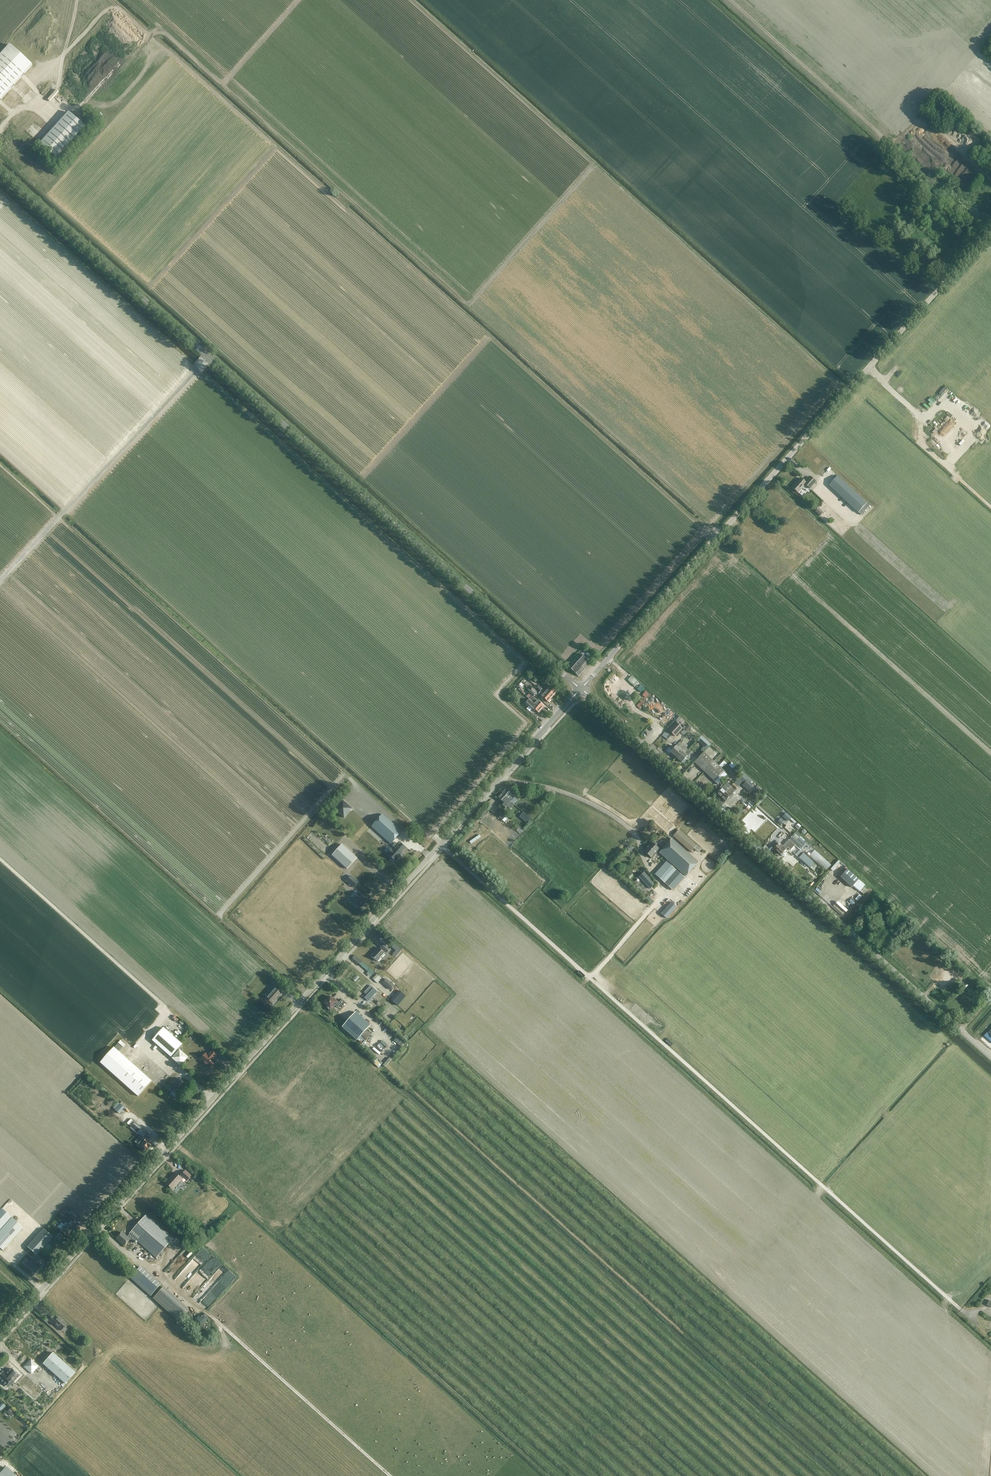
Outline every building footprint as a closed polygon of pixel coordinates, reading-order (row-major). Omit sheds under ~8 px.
[(32,65),(10,45),(0,56),(0,101),(32,65)] [(57,159),(86,127),(69,112),(40,144),(57,159)] [(955,230),(960,224),(957,221),(952,227),(955,230)] [(861,515),(866,509),(868,511),(872,507),(870,506),(838,476),(829,486),(861,515)] [(797,494),(806,485),(810,489),(815,482),(810,477),(805,483),(800,478),(791,488),(797,494)] [(580,655),(575,661),(574,661),(568,668),(578,676),(584,670),(583,669),(588,662),(580,655)] [(544,688),(547,690),(554,696),(557,693),(547,684),(544,688)] [(539,686),(537,687),(551,699),(554,696),(547,690),(546,692),(539,686)] [(551,699),(537,687),(537,688),(540,691),(538,694),(533,688),(530,691),(536,696),(538,694),(542,697),(540,698),(542,700),(544,699),(548,703),(551,699)] [(535,698),(534,698),(533,697),(535,695),(536,696),(530,691),(531,691),(528,694),(532,697),(529,699),(541,710),(544,707),(537,700),(535,698)] [(541,710),(529,699),(525,704),(534,712),(535,710),(539,713),(541,710)] [(676,723),(669,731),(675,737),(682,729),(676,723)] [(709,743),(701,736),(697,741),(704,747),(709,743)] [(680,742),(677,746),(671,753),(682,763),(691,752),(680,742)] [(714,781),(724,771),(712,760),(715,757),(709,750),(705,754),(704,753),(695,763),(714,781)] [(728,774),(724,771),(715,782),(718,785),(728,774)] [(743,786),(749,791),(754,786),(748,780),(743,786)] [(726,793),(721,798),(725,802),(738,787),(739,786),(735,782),(734,784),(731,787),(726,793)] [(717,795),(721,798),(726,793),(731,787),(727,783),(723,787),(722,786),(720,788),(722,789),(717,795)] [(502,787),(496,795),(499,797),(505,788),(502,787)] [(506,790),(502,794),(511,802),(514,797),(506,790)] [(515,805),(511,802),(502,794),(498,798),(507,806),(508,804),(513,808),(515,805)] [(342,801),(334,810),(343,819),(352,809),(342,801)] [(500,810),(496,815),(501,819),(505,815),(500,810)] [(527,824),(530,820),(522,813),(519,817),(527,824)] [(372,827),(391,844),(402,832),(382,815),(372,827)] [(521,835),(525,830),(521,827),(520,826),(516,831),(521,835)] [(691,852),(696,846),(679,831),(674,837),(691,852)] [(471,843),(481,836),(480,834),(470,841),(471,843)] [(806,844),(794,834),(790,838),(801,849),(806,844)] [(774,849),(777,852),(790,838),(787,836),(782,842),(780,845),(779,843),(774,849)] [(788,847),(790,845),(793,847),(795,845),(791,842),(790,841),(789,840),(790,838),(777,852),(781,855),(783,856),(785,856),(786,855),(786,853),(784,852),(787,849),(788,850),(790,849),(788,847)] [(654,841),(652,843),(644,852),(651,858),(654,855),(654,856),(657,853),(656,852),(657,851),(686,876),(698,863),(672,839),(665,848),(662,846),(658,849),(655,847),(658,844),(654,841)] [(330,852),(332,854),(342,843),(340,841),(330,852)] [(406,849),(400,843),(393,851),(391,849),(388,847),(384,851),(389,855),(389,856),(391,858),(390,859),(391,860),(392,861),(393,861),(394,861),(395,861),(396,862),(400,858),(399,857),(400,856),(401,857),(401,856),(400,856),(406,849)] [(357,858),(342,845),(332,856),(347,869),(357,858)] [(803,862),(810,868),(813,870),(817,866),(814,864),(810,860),(805,855),(798,849),(794,853),(800,860),(801,859),(803,862)] [(676,870),(666,862),(655,875),(664,883),(676,870)] [(847,870),(840,877),(852,887),(859,880),(847,870)] [(653,886),(655,884),(647,874),(644,876),(647,880),(645,881),(649,885),(650,884),(653,886)] [(358,882),(351,876),(347,881),(354,888),(358,882)] [(363,896),(358,892),(353,899),(352,900),(352,901),(355,903),(356,902),(359,905),(361,906),(362,905),(363,907),(367,902),(362,897),(363,896)] [(654,902),(647,896),(645,899),(651,905),(654,902)] [(677,907),(671,902),(661,913),(667,918),(677,907)] [(387,952),(389,950),(383,944),(380,947),(381,947),(380,949),(378,947),(375,951),(376,951),(372,956),(378,961),(385,953),(384,953),(386,951),(387,952)] [(370,977),(374,972),(362,962),(360,964),(362,966),(364,968),(368,972),(367,973),(370,977)] [(377,983),(381,978),(377,974),(373,978),(377,983)] [(277,988),(280,984),(274,979),(271,983),(275,987),(277,988)] [(390,990),(394,986),(386,979),(382,983),(390,990)] [(273,1005),(282,994),(276,988),(266,999),(273,1005)] [(397,1006),(406,996),(400,990),(391,1000),(397,1006)] [(343,1008),(347,1004),(342,1000),(339,1003),(334,999),(333,1000),(330,997),(324,1004),(327,1007),(326,1008),(330,1011),(335,1005),(338,1008),(341,1005),(343,1008)] [(371,1025),(356,1012),(342,1027),(357,1040),(371,1025)] [(152,1041),(171,1057),(182,1044),(164,1028),(152,1041)] [(212,1047),(201,1060),(204,1062),(203,1064),(203,1065),(205,1066),(206,1067),(207,1066),(210,1068),(216,1062),(213,1060),(219,1053),(212,1047)] [(138,1096),(152,1081),(114,1048),(100,1063),(138,1096)] [(180,1050),(172,1058),(180,1066),(188,1057),(180,1050)] [(385,1067),(392,1059),(390,1057),(383,1065),(385,1067)] [(377,1058),(373,1062),(379,1067),(383,1063),(377,1058)] [(172,1091),(179,1096),(181,1093),(182,1093),(184,1091),(184,1090),(187,1087),(180,1082),(178,1085),(176,1083),(177,1083),(174,1081),(169,1085),(174,1089),(172,1091)] [(119,1114),(124,1108),(120,1104),(115,1110),(119,1114)] [(132,1126),(138,1132),(142,1135),(142,1134),(146,1137),(148,1135),(141,1128),(142,1127),(135,1122),(132,1126)] [(143,1143),(145,1144),(143,1146),(143,1148),(145,1150),(147,1149),(148,1148),(149,1148),(152,1144),(150,1142),(147,1139),(146,1139),(144,1137),(141,1141),(143,1143)] [(187,1181),(191,1176),(185,1171),(179,1177),(175,1173),(171,1177),(171,1178),(166,1184),(173,1190),(183,1178),(187,1181)] [(67,1207),(62,1213),(65,1216),(71,1210),(67,1207)] [(160,1218),(164,1213),(158,1207),(153,1212),(160,1218)] [(10,1217),(1,1208),(0,1208),(0,1228),(10,1217)] [(147,1214),(129,1234),(130,1234),(127,1237),(130,1240),(133,1243),(136,1240),(156,1258),(174,1238),(147,1214)] [(11,1218),(0,1231),(0,1248),(3,1250),(22,1228),(11,1218)] [(67,1236),(77,1225),(71,1220),(61,1231),(67,1236)] [(61,1230),(67,1223),(66,1222),(64,1224),(62,1222),(58,1227),(61,1230)] [(27,1247),(36,1255),(52,1237),(43,1229),(27,1247)] [(125,1245),(130,1240),(127,1237),(122,1232),(116,1238),(125,1245)] [(60,1242),(63,1238),(58,1234),(55,1237),(60,1242)] [(39,1263),(42,1261),(37,1256),(33,1260),(32,1259),(26,1265),(35,1273),(40,1267),(38,1264),(39,1263)] [(193,1257),(175,1280),(183,1287),(202,1264),(193,1257)] [(217,1269),(222,1265),(214,1257),(209,1261),(210,1262),(217,1269)] [(141,1266),(139,1269),(130,1278),(151,1296),(161,1284),(141,1266)] [(189,1309),(164,1287),(154,1299),(178,1321),(189,1309)] [(52,1316),(48,1320),(53,1324),(53,1323),(61,1330),(66,1324),(58,1317),(56,1319),(52,1316)] [(52,1353),(42,1364),(65,1384),(75,1372),(52,1353)] [(31,1374),(38,1366),(30,1359),(23,1367),(31,1374)] [(0,1374),(0,1381),(6,1386),(12,1380),(11,1379),(16,1373),(11,1369),(6,1374),(3,1371),(0,1374)] [(11,1416),(15,1412),(10,1408),(7,1412),(11,1416)] [(0,1474),(0,1475),(14,1475),(5,1468),(0,1474)]
